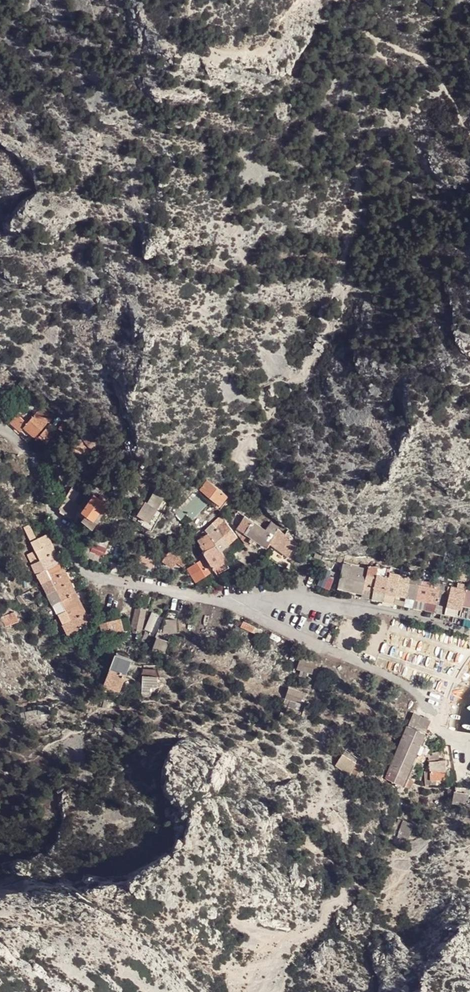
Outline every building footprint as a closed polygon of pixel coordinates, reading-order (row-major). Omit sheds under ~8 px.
[(34,437),(47,422),(36,412),(29,419),(19,411),(9,422),(29,439),(32,435),(34,437)] [(55,429),(49,423),(40,433),(47,440),(54,433),(54,431),(55,429)] [(69,446),(67,448),(75,456),(92,443),(85,434),(83,435),(80,431),(71,439),(72,439),(67,443),(69,446)] [(58,460),(53,452),(39,462),(44,470),(58,460)] [(60,466),(45,470),(49,484),(64,480),(60,466)] [(225,496),(203,479),(197,488),(218,504),(225,496)] [(137,515),(145,521),(163,496),(155,491),(146,503),(137,515)] [(83,496),(75,492),(71,499),(79,504),(83,496)] [(85,513),(90,517),(97,507),(100,508),(104,501),(93,494),(90,492),(79,510),(85,513)] [(194,492),(173,514),(179,518),(184,513),(190,518),(206,501),(194,492)] [(73,515),(79,504),(64,495),(58,506),(73,515)] [(146,503),(143,502),(135,513),(137,515),(146,503)] [(90,517),(85,513),(82,518),(93,524),(95,520),(90,517)] [(235,528),(242,533),(249,522),(242,518),(235,528)] [(214,532),(222,525),(219,521),(217,520),(204,532),(206,535),(209,537),(210,535),(214,532)] [(242,533),(263,548),(267,543),(270,536),(263,532),(249,522),(242,533)] [(25,523),(20,526),(27,540),(33,537),(25,523)] [(269,524),(263,532),(270,536),(274,532),(275,530),(276,528),(269,524)] [(234,540),(222,525),(214,532),(226,547),(234,540)] [(284,537),(275,530),(274,532),(270,536),(267,543),(270,545),(277,549),(284,537)] [(226,547),(214,532),(210,535),(209,537),(210,543),(212,541),(215,548),(219,554),(226,547)] [(29,543),(33,552),(49,544),(44,535),(29,543)] [(206,535),(196,543),(198,546),(199,549),(210,543),(209,537),(206,535)] [(277,549),(287,556),(289,553),(295,544),(284,537),(277,549)] [(82,553),(101,560),(107,547),(87,540),(82,553)] [(215,548),(212,541),(210,543),(199,549),(202,556),(215,548)] [(53,553),(49,544),(33,552),(35,556),(37,561),(53,553)] [(219,554),(215,548),(202,556),(201,557),(211,573),(213,572),(223,566),(225,564),(219,554)] [(177,558),(166,551),(163,556),(161,560),(171,567),(177,558)] [(57,562),(53,553),(37,561),(42,570),(57,562)] [(37,561),(35,556),(32,557),(31,554),(25,556),(30,565),(37,561)] [(151,568),(151,556),(136,555),(136,568),(151,568)] [(208,574),(199,560),(193,564),(186,568),(196,582),(208,574)] [(33,574),(42,570),(37,561),(30,565),(33,574)] [(62,573),(57,562),(42,570),(47,580),(62,573)] [(352,566),(344,573),(341,584),(361,588),(361,587),(364,575),(364,568),(352,566)] [(47,580),(42,570),(33,574),(39,584),(47,580)] [(338,574),(329,570),(325,581),(322,587),(332,590),(338,574)] [(68,584),(62,573),(47,580),(53,592),(68,584)] [(325,578),(319,574),(317,580),(315,585),(320,588),(325,581),(325,578)] [(385,577),(376,574),(374,577),(373,589),(383,591),(385,577)] [(373,589),(374,577),(364,575),(361,587),(373,589)] [(393,594),(396,579),(385,577),(383,591),(393,594)] [(404,580),(396,579),(393,594),(402,595),(404,580)] [(53,592),(47,580),(39,584),(45,595),(53,592)] [(413,597),(417,584),(404,580),(402,595),(413,597)] [(73,594),(68,584),(53,592),(58,601),(73,594)] [(417,584),(413,597),(425,600),(427,586),(417,584)] [(446,605),(461,607),(459,616),(457,616),(456,623),(468,626),(469,624),(469,621),(469,590),(464,589),(450,585),(448,590),(446,605)] [(435,602),(438,587),(427,586),(425,600),(435,602)] [(373,589),(361,587),(361,588),(360,595),(370,598),(373,589)] [(446,605),(448,590),(438,587),(435,602),(446,605)] [(383,591),(373,589),(370,598),(381,600),(383,591)] [(393,594),(383,591),(381,600),(392,601),(393,594)] [(58,601),(53,592),(45,595),(50,606),(58,601)] [(77,603),(73,594),(58,601),(62,611),(77,603)] [(402,595),(393,594),(392,601),(400,604),(402,595)] [(413,597),(402,595),(400,604),(412,606),(413,597)] [(425,600),(413,597),(412,606),(423,609),(425,600)] [(435,602),(425,600),(423,609),(434,611),(435,602)] [(62,611),(58,601),(50,606),(56,615),(62,611)] [(446,605),(435,602),(434,611),(444,613),(446,605)] [(83,616),(77,603),(62,611),(68,623),(83,616)] [(140,604),(130,603),(129,623),(131,629),(139,629),(140,604)] [(461,607),(446,605),(444,613),(457,616),(459,616),(461,607)] [(62,611),(56,615),(56,618),(50,622),(55,630),(59,628),(68,623),(62,611)] [(16,612),(2,620),(8,630),(21,622),(16,612)] [(161,616),(152,612),(145,629),(155,632),(161,616)] [(89,627),(83,616),(68,623),(74,634),(89,627)] [(117,617),(104,621),(106,629),(107,632),(121,629),(117,617)] [(180,619),(166,619),(166,635),(179,635),(180,619)] [(243,621),(241,626),(251,631),(254,626),(243,621)] [(59,628),(66,638),(74,634),(68,623),(59,628)] [(171,642),(159,638),(154,651),(166,655),(171,642)] [(135,663),(119,655),(104,686),(121,694),(135,663)] [(315,664),(300,660),(300,664),(298,672),(314,675),(314,671),(315,664)] [(162,678),(145,677),(144,694),(161,695),(162,678)] [(304,694),(290,686),(282,702),(296,709),(304,694)] [(110,709),(111,702),(104,700),(103,707),(110,709)] [(47,704),(38,704),(38,713),(47,713),(47,704)] [(37,713),(37,709),(24,711),(26,721),(40,718),(40,713),(37,713)] [(413,713),(410,720),(426,727),(430,719),(413,713)] [(426,727),(410,720),(407,722),(429,731),(426,727)] [(385,778),(402,785),(429,731),(407,722),(398,748),(385,778)] [(439,751),(429,752),(430,759),(440,759),(439,751)] [(360,767),(344,757),(337,768),(353,778),(360,767)] [(445,770),(446,759),(440,759),(430,759),(430,769),(445,770)] [(445,770),(430,769),(430,772),(430,780),(445,780),(445,770)] [(455,790),(453,800),(467,803),(469,793),(455,790)] [(415,825),(403,820),(397,836),(409,841),(415,825)]
